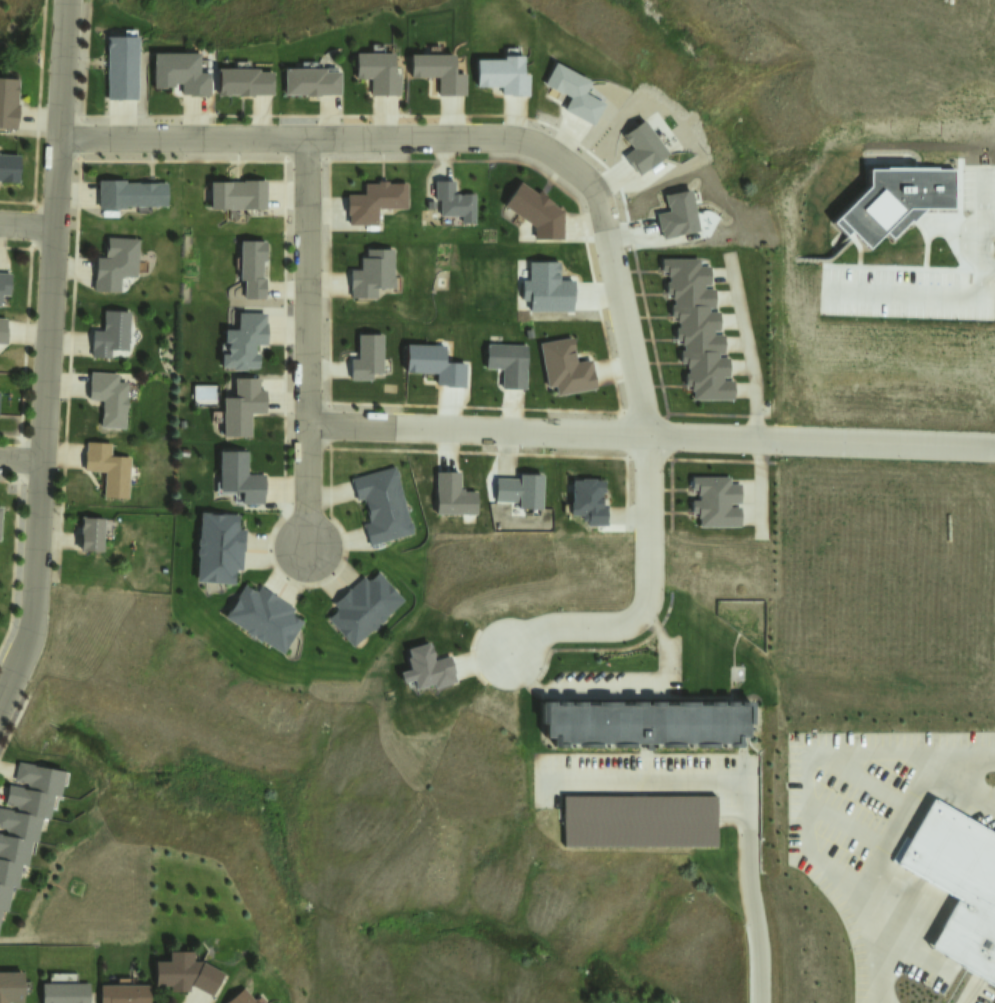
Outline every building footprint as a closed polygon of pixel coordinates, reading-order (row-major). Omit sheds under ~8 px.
[(137,39),(138,101),(110,101),(109,39),(137,39)] [(151,51),(151,87),(164,87),(164,85),(173,85),(173,82),(179,82),(179,93),(189,93),(189,95),(209,95),(209,70),(199,70),(199,50),(151,51)] [(354,52),(393,52),(393,72),(399,72),(399,94),(369,94),(369,77),(354,77),(354,52)] [(409,53),(409,76),(436,76),(436,94),(463,94),(463,73),(453,73),(453,52),(409,53)] [(474,58),(474,86),(499,86),(499,93),(509,93),(509,95),(528,95),(528,72),(522,72),(522,55),(502,55),(502,58),(474,58)] [(553,61),(541,83),(560,93),(561,92),(569,96),(562,108),(591,124),(602,103),(583,92),(589,80),(553,61)] [(216,68),(216,94),(272,95),(271,71),(258,71),(257,68),(216,68)] [(283,68),(283,94),(304,94),(304,95),(319,95),(319,94),(339,93),(338,71),(324,71),(324,68),(283,68)] [(19,132),(21,82),(0,81),(0,131),(19,132)] [(644,124),(626,139),(635,149),(623,159),(640,180),(670,155),(644,124)] [(20,185),(22,156),(0,155),(0,184),(20,185)] [(97,179),(124,178),(124,182),(165,181),(165,203),(122,204),(122,208),(97,208),(97,179)] [(264,179),(264,207),(209,207),(209,180),(242,180),(242,179),(264,179)] [(362,182),(362,193),(345,193),(345,214),(349,214),(349,223),(374,222),(374,207),(404,207),(403,182),(386,182),(386,180),(375,180),(375,182),(362,182)] [(433,180),(433,199),(438,200),(438,216),(461,216),(460,222),(474,222),(474,193),(461,193),(461,194),(457,194),(457,193),(452,193),(452,180),(433,180)] [(518,181),(501,205),(533,226),(533,238),(562,239),(562,209),(559,209),(551,203),(552,201),(544,196),(545,194),(538,189),(535,192),(518,181)] [(136,238),(106,236),(105,256),(94,255),(93,280),(119,281),(119,275),(135,276),(136,238)] [(264,240),(238,239),(238,279),(243,279),(243,298),(263,299),(264,277),(261,277),(261,260),(264,260),(264,240)] [(391,248),(365,248),(365,256),(360,256),(360,268),(348,268),(348,298),(375,299),(376,287),(389,288),(392,285),(393,276),(390,274),(391,248)] [(659,258),(659,271),(665,271),(665,275),(668,275),(668,281),(665,281),(665,293),(670,293),(670,298),(672,298),(673,304),(669,304),(669,316),(675,316),(675,321),(677,321),(678,327),(674,327),(674,340),(679,340),(679,345),(682,345),(682,349),(679,349),(679,361),(684,362),(684,367),(687,367),(687,373),(684,372),(683,386),(689,386),(689,390),(691,390),(691,399),(732,399),(732,380),(722,379),(722,377),(728,377),(728,357),(724,357),(723,335),(712,334),(712,330),(717,330),(717,312),(708,311),(707,307),(713,307),(713,289),(703,289),(702,284),(708,284),(708,265),(698,265),(697,258),(659,258)] [(8,294),(9,272),(0,272),(0,294),(8,294)] [(128,311),(102,309),(101,329),(90,329),(89,358),(108,359),(109,348),(126,349),(128,311)] [(264,312),(236,311),(235,328),(223,328),(222,343),(225,343),(225,352),(220,352),(220,367),(232,367),(232,369),(258,370),(258,352),(254,352),(254,346),(266,346),(266,322),(264,322),(264,312)] [(381,333),(356,333),(356,358),(349,357),(348,380),(370,380),(370,372),(381,373),(381,333)] [(542,347),(549,391),(557,390),(559,398),(595,392),(591,363),(578,365),(574,342),(542,347)] [(488,346),(529,347),(529,370),(524,370),(524,390),(504,390),(505,369),(488,369),(488,346)] [(89,371),(116,373),(116,381),(126,381),(123,429),(99,427),(100,399),(87,399),(89,371)] [(233,377),(233,396),(222,396),(222,436),(249,436),(249,412),(264,412),(264,388),(258,388),(258,377),(233,377)] [(85,441),(84,449),(82,449),(82,469),(103,470),(102,496),(127,497),(129,456),(110,455),(110,442),(85,441)] [(218,450),(218,490),(241,490),(241,502),(262,502),(262,492),(264,492),(264,472),(246,472),(246,449),(218,450)] [(394,465),(349,477),(355,499),(363,497),(369,521),(363,523),(368,544),(413,532),(394,465)] [(437,474),(461,474),(461,492),(476,492),(476,503),(437,503),(437,474)] [(543,476),(518,476),(518,482),(497,481),(496,501),(521,502),(521,510),(531,510),(531,516),(542,516),(543,476)] [(570,479),(579,479),(579,478),(594,477),(594,479),(603,479),(603,492),(600,492),(600,504),(605,504),(605,507),(604,507),(604,521),(605,521),(605,524),(585,524),(585,520),(581,520),(581,514),(579,513),(569,513),(569,503),(571,503),(571,490),(565,490),(565,483),(570,483),(570,479)] [(731,480),(694,481),(694,497),(701,497),(701,503),(693,503),(693,522),(701,521),(701,532),(741,532),(741,511),(729,511),(729,505),(741,505),(740,487),(731,487),(731,480)] [(199,511),(194,579),(233,582),(234,568),(239,568),(240,550),(243,550),(244,529),(237,528),(238,513),(199,511)] [(103,517),(80,516),(79,550),(101,551),(103,517)] [(376,571),(401,599),(351,644),(327,617),(337,608),(333,602),(362,575),(366,580),(376,571)] [(243,583),(222,617),(281,653),(301,620),(289,613),(293,607),(259,586),(256,591),(243,583)] [(431,644),(408,651),(412,661),(407,662),(410,672),(403,674),(408,689),(417,685),(420,693),(435,688),(437,692),(455,687),(452,676),(456,674),(450,655),(436,660),(431,644)] [(538,700),(538,725),(543,724),(543,736),(551,736),(551,746),(563,746),(563,742),(575,742),(575,746),(597,746),(597,741),(610,741),(610,746),(630,745),(630,742),(646,742),(646,748),(651,748),(651,742),(658,742),(658,746),(679,746),(679,742),(692,742),(692,747),(715,746),(715,742),(727,742),(727,747),(738,746),(738,741),(742,741),(742,736),(747,736),(747,723),(751,723),(751,699),(737,699),(737,704),(735,704),(735,699),(723,699),(723,704),(720,704),(720,700),(707,700),(707,704),(696,704),(696,700),(672,700),(673,704),(661,704),(661,701),(648,701),(648,705),(642,705),(642,701),(629,701),(629,705),(617,705),(617,700),(594,701),(594,704),(584,705),(584,700),(569,700),(569,703),(567,703),(567,700),(555,700),(555,704),(552,704),(552,700),(538,700)] [(5,909),(0,908),(0,833),(4,834),(4,831),(0,830),(0,807),(15,810),(15,807),(2,805),(6,783),(26,787),(27,783),(12,781),(16,760),(35,763),(35,765),(64,770),(59,795),(52,794),(48,818),(40,817),(36,841),(29,840),(25,864),(19,863),(15,886),(9,885),(5,909)] [(562,795),(562,845),(715,846),(715,795),(562,795)] [(897,865),(959,902),(930,949),(994,988),(994,840),(934,803),(897,865)] [(159,965),(159,987),(172,987),(172,994),(189,994),(189,987),(194,987),(212,998),(225,978),(204,965),(159,965)] [(26,974),(26,1002),(0,1002),(0,975),(26,974)] [(43,1002),(89,1002),(89,985),(43,985),(43,1002)] [(102,1002),(147,1002),(147,988),(102,988),(102,1002)] [(229,1002),(256,1002),(245,989),(229,1002)]
